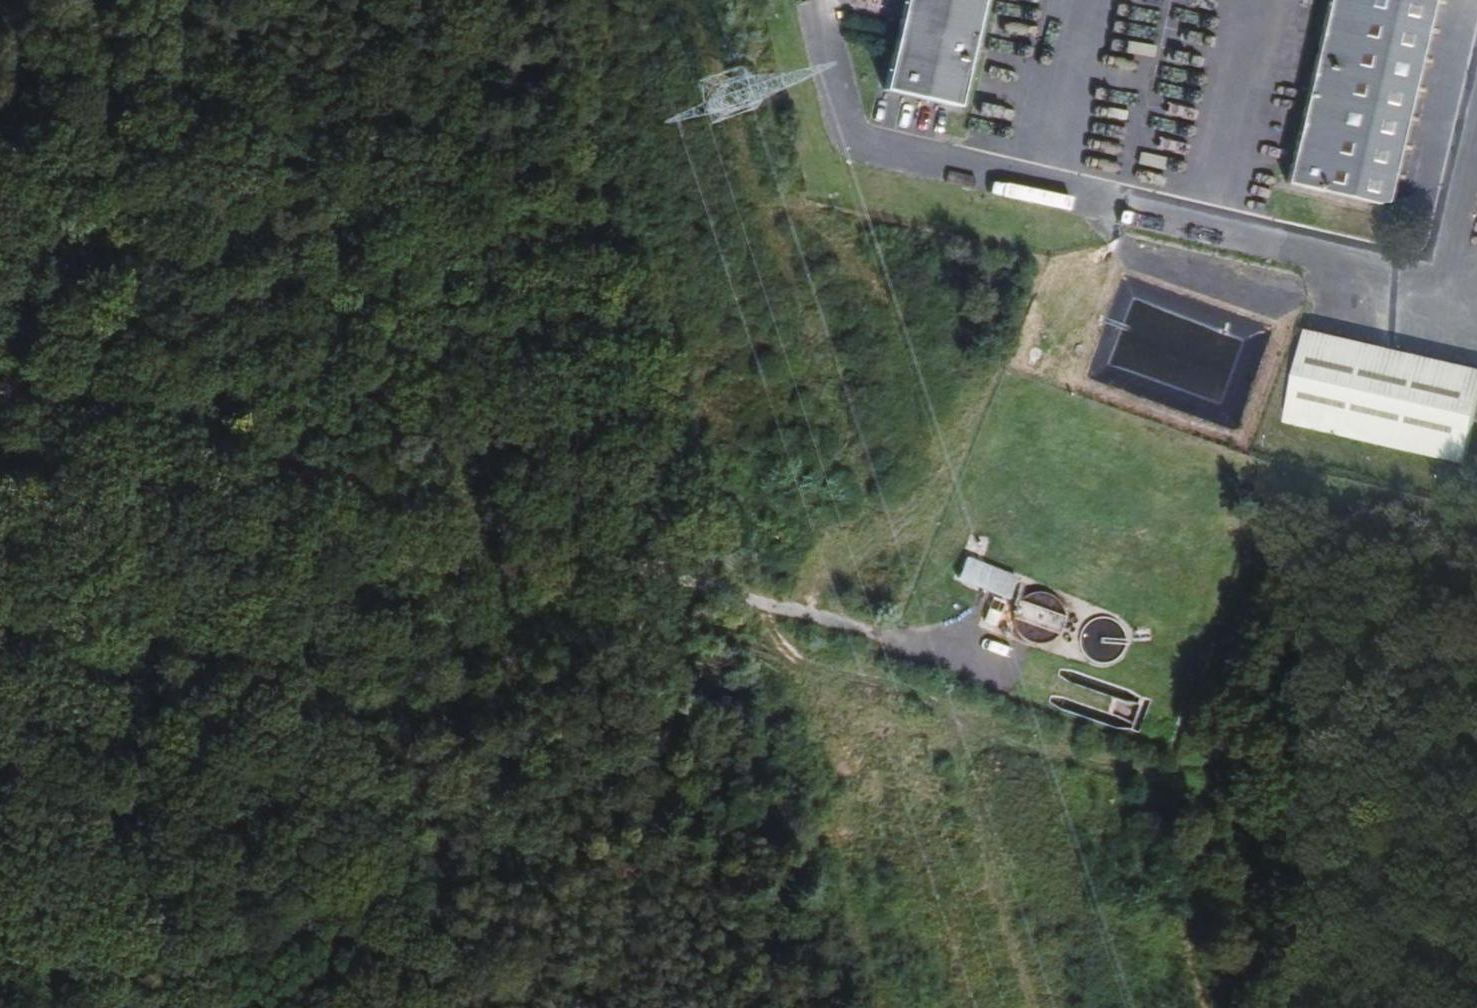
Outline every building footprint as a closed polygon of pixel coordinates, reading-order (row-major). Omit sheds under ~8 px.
[(889,104),(962,120),(988,0),(912,0),(889,104)] [(1295,189),(1392,210),(1438,0),(1336,0),(1295,189)] [(1476,417),(1476,373),(1311,337),(1289,438),(1464,476),(1476,417)] [(1018,578),(967,558),(958,581),(1009,601),(1018,578)] [(1057,639),(1064,629),(1066,617),(1062,606),(1054,597),(1043,593),(1031,594),(1020,600),(1014,610),(1012,622),(1016,633),(1024,642),(1035,646),(1047,645),(1057,639)] [(1121,659),(1127,650),(1128,639),(1125,629),(1117,621),(1107,617),(1096,618),(1087,623),(1081,632),(1079,643),(1082,654),(1090,662),(1100,666),(1111,665),(1121,659)]
